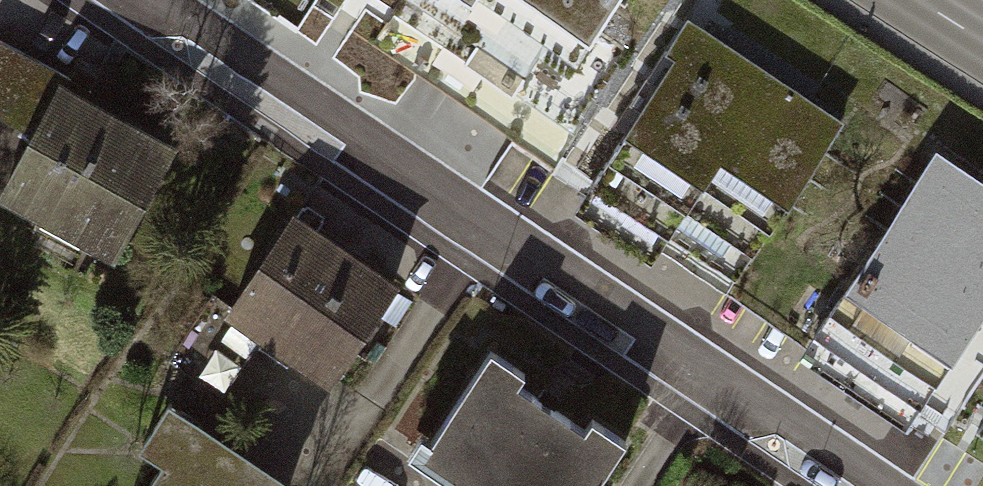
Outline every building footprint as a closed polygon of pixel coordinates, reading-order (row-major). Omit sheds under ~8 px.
[(529,129),(615,0),(404,0),(382,32),(529,129)] [(839,122),(686,30),(579,207),(731,299),(839,122)] [(0,46),(0,119),(27,134),(0,184),(0,199),(114,261),(179,142),(0,46)] [(924,154),(805,341),(914,410),(982,301),(982,191),(924,154)] [(398,276),(296,209),(227,313),(330,380),(398,276)] [(477,352),(409,458),(454,485),(590,485),(618,442),(477,352)] [(175,400),(148,440),(169,455),(148,485),(295,485),(298,483),(175,400)]
